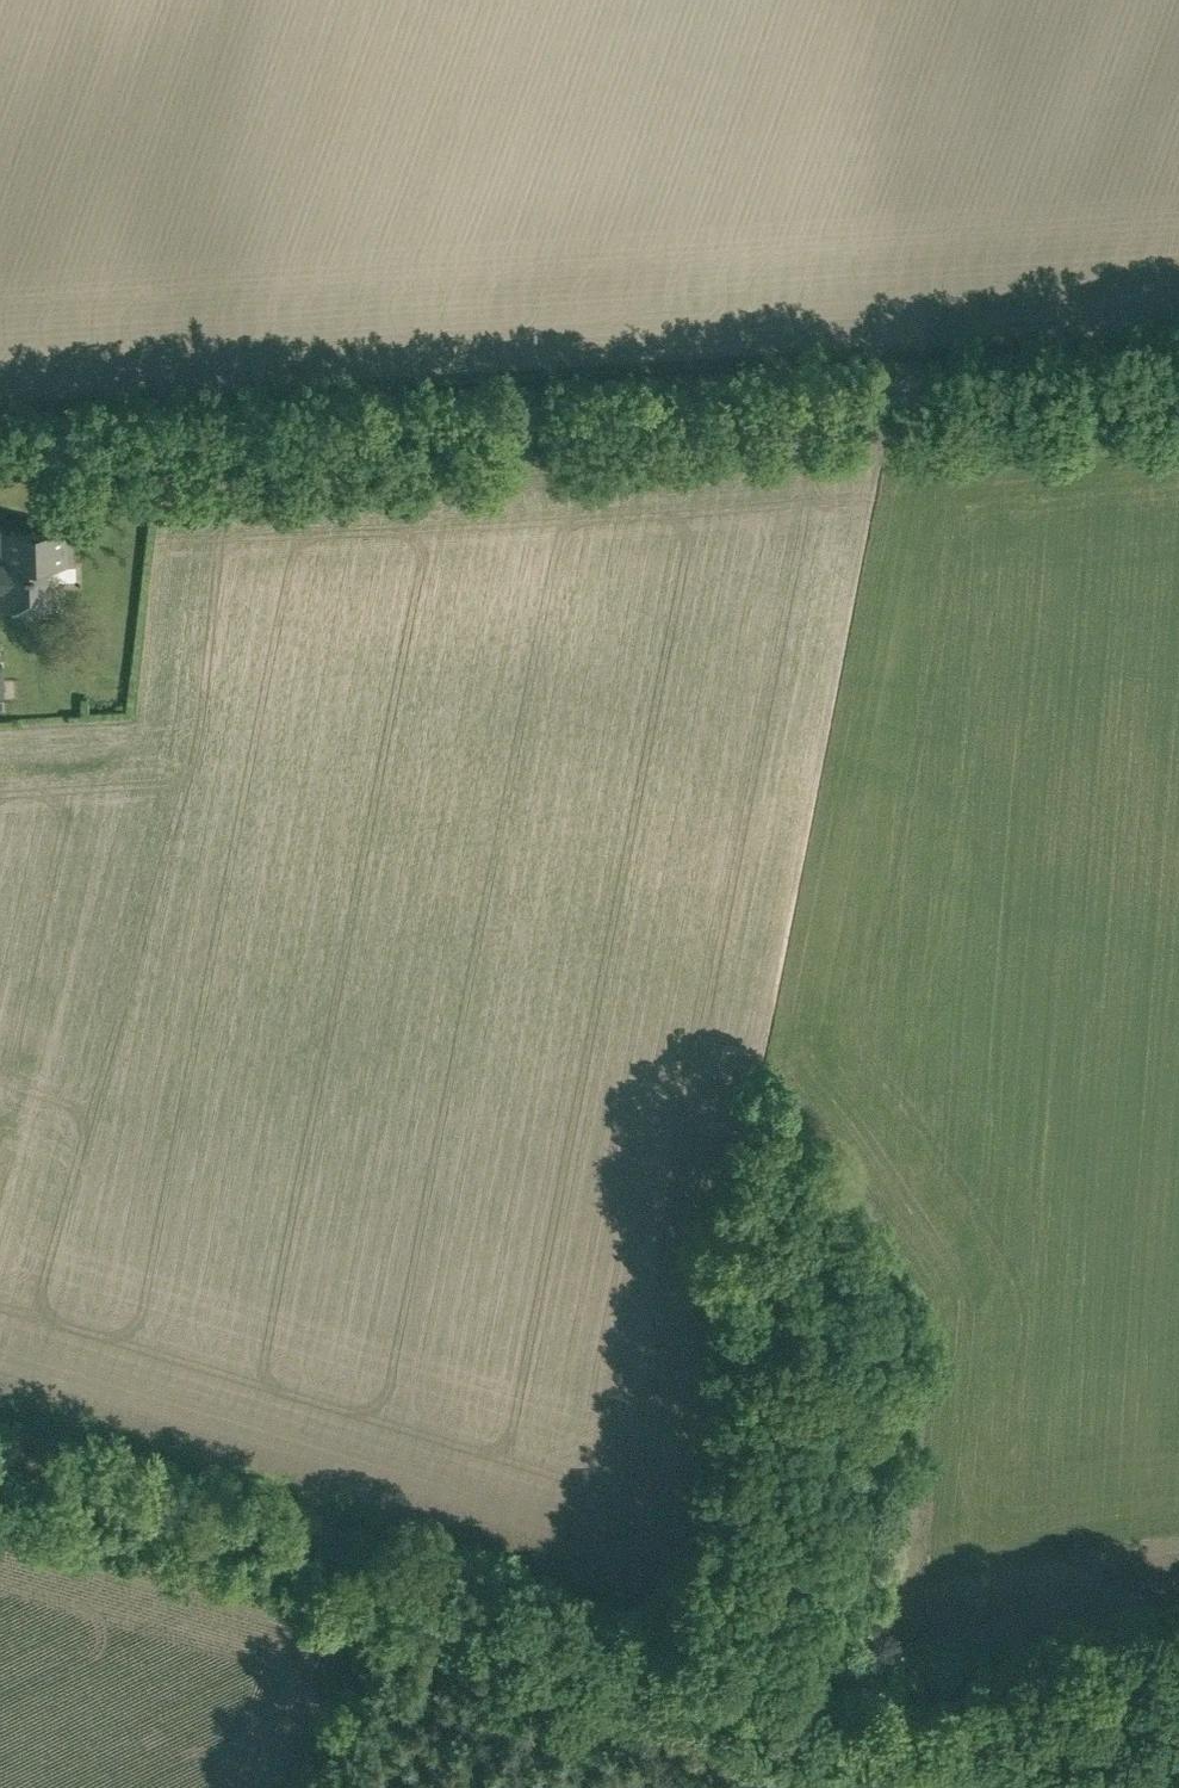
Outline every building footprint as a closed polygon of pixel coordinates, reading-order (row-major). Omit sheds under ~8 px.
[(1,606),(58,604),(57,563),(66,562),(65,528),(3,531),(4,560),(0,560),(0,584),(1,606)]
